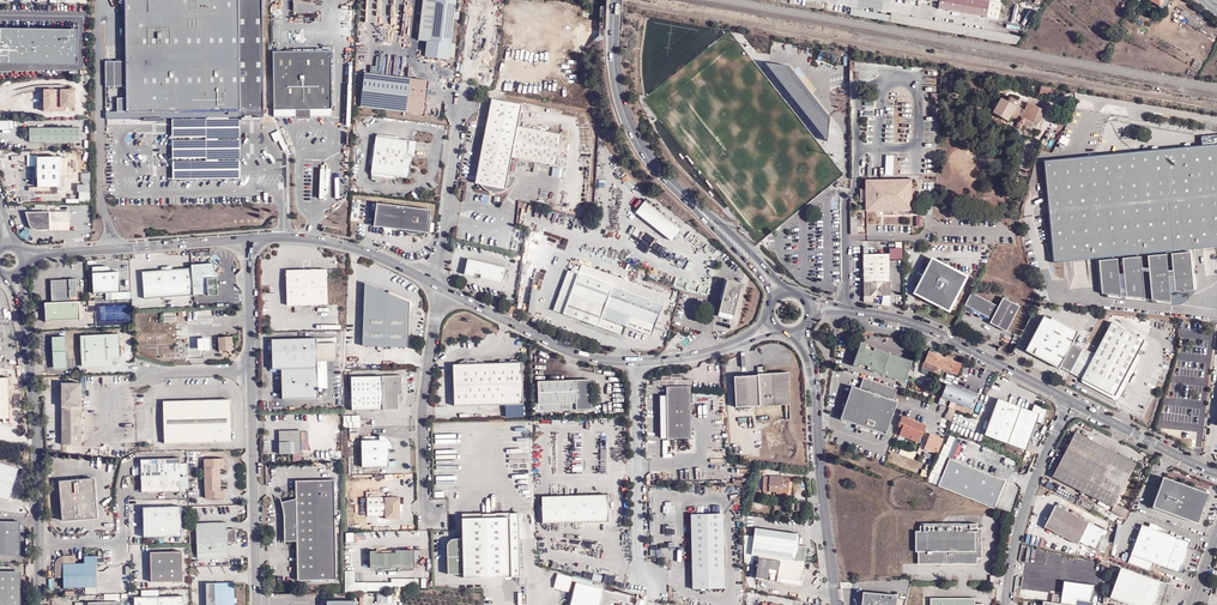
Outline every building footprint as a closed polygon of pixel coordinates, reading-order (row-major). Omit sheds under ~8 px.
[(127,112),(241,110),(264,110),(262,0),(125,0),(126,61),(114,61),(105,61),(106,86),(114,86),(126,86),(127,112)] [(452,43),(455,19),(455,15),(459,16),(459,12),(455,11),(457,0),(424,0),(419,40),(427,41),(425,57),(450,60),(450,57),(454,57),(456,44),(452,43)] [(979,0),(942,0),(940,9),(988,18),(991,2),(979,0)] [(1167,1),(1165,0),(1161,0),(1158,6),(1163,8),(1167,1)] [(1187,13),(1183,19),(1197,27),(1200,21),(1187,13)] [(333,116),(332,109),(332,51),(282,51),(273,52),(274,110),(274,117),(333,116)] [(0,54),(0,73),(60,72),(60,53),(0,54)] [(792,69),(787,63),(780,69),(796,88),(803,81),(798,76),(796,77),(791,70),(792,69)] [(443,65),(441,69),(446,73),(449,69),(443,65)] [(783,76),(776,66),(769,72),(776,82),(783,76)] [(365,73),(360,107),(423,114),(427,80),(365,73)] [(822,83),(816,75),(810,80),(817,88),(822,83)] [(809,106),(822,95),(828,91),(822,83),(817,88),(816,88),(818,89),(810,95),(809,94),(803,98),(809,106)] [(1052,89),(1041,86),(1039,93),(1050,95),(1052,89)] [(45,111),(76,111),(76,89),(45,89),(45,111)] [(825,99),(822,95),(809,106),(807,108),(812,115),(818,111),(815,107),(825,99)] [(1003,95),(1000,100),(1006,103),(1009,98),(1003,95)] [(1018,122),(1023,125),(1035,131),(1038,124),(1045,111),(1028,104),(1025,109),(1016,105),(1018,102),(1009,98),(1006,103),(1000,100),(993,114),(1008,121),(1010,116),(1019,120),(1018,122)] [(509,175),(512,157),(557,166),(563,135),(518,126),(523,105),(492,99),(490,108),(475,183),(498,188),(497,193),(499,193),(502,192),(505,191),(507,190),(510,188),(513,186),(515,183),(515,182),(516,180),(517,177),(509,175)] [(127,112),(110,112),(106,112),(106,119),(172,118),(172,131),(172,152),(173,172),(173,182),(241,181),(241,170),(241,151),(241,128),(241,118),(241,110),(127,112)] [(9,129),(8,120),(0,120),(0,130),(9,129)] [(80,128),(30,128),(30,142),(80,142),(80,128)] [(381,183),(381,178),(395,179),(395,177),(410,178),(412,156),(414,156),(416,141),(399,139),(399,137),(376,134),(371,175),(373,175),(372,180),(375,180),(375,182),(381,183)] [(1201,136),(1202,145),(1044,160),(1054,262),(1216,247),(1216,135),(1201,136)] [(1061,135),(1058,142),(1067,146),(1070,138),(1061,135)] [(325,169),(317,169),(317,198),(325,198),(325,169)] [(911,180),(866,181),(866,190),(866,202),(866,211),(911,210),(911,201),(911,189),(911,180)] [(20,190),(17,191),(15,184),(5,187),(10,202),(22,198),(20,190)] [(79,201),(90,201),(90,191),(79,191),(79,201)] [(682,229),(645,201),(635,213),(672,241),(682,229)] [(428,233),(430,209),(376,203),(374,226),(403,230),(407,233),(413,236),(415,235),(418,234),(421,232),(428,233)] [(61,226),(69,226),(69,211),(60,212),(49,212),(50,230),(61,230),(61,226)] [(50,230),(49,212),(25,212),(30,227),(34,230),(50,230)] [(923,226),(922,216),(914,216),(915,227),(923,226)] [(631,238),(648,247),(652,239),(635,230),(631,238)] [(656,240),(651,246),(658,253),(663,247),(656,240)] [(1174,277),(1175,291),(1192,290),(1189,252),(1172,254),(1173,270),(1168,270),(1167,254),(1148,256),(1149,268),(1142,268),(1141,256),(1123,258),(1126,296),(1145,298),(1143,271),(1149,272),(1152,299),(1171,301),(1169,277),(1174,277)] [(874,303),(873,296),(883,296),(881,305),(890,306),(891,291),(889,254),(863,254),(864,302),(874,303)] [(218,295),(217,278),(216,278),(215,271),(219,267),(210,259),(206,264),(191,265),(192,268),(177,268),(142,270),(144,298),(192,295),(209,294),(209,296),(218,295)] [(468,259),(464,275),(503,283),(506,267),(468,259)] [(1121,295),(1118,259),(1099,261),(1102,293),(1121,295)] [(966,276),(932,260),(915,293),(929,300),(930,298),(935,301),(934,302),(948,310),(966,276)] [(568,270),(553,310),(623,336),(626,327),(651,335),(666,295),(582,264),(578,274),(568,270)] [(121,293),(120,272),(108,273),(107,267),(93,267),(94,294),(121,293)] [(286,270),(287,305),(328,304),(327,270),(286,270)] [(51,280),(52,303),(78,302),(77,279),(51,280)] [(734,283),(726,281),(719,316),(733,320),(740,285),(734,283)] [(387,293),(365,283),(362,346),(408,348),(410,309),(412,307),(412,303),(411,300),(390,291),(387,293)] [(529,305),(521,305),(521,311),(537,312),(538,304),(535,304),(536,288),(530,287),(529,305)] [(999,307),(972,293),(965,306),(992,320),(990,323),(1007,332),(1008,329),(1020,307),(1004,298),(999,307)] [(52,303),(45,303),(46,322),(51,322),(52,320),(80,319),(79,302),(78,302),(52,303)] [(1070,373),(1083,348),(1074,343),(1080,332),(1052,317),(1051,319),(1044,316),(1026,350),(1060,368),(1061,368),(1067,371),(1070,373)] [(1111,323),(1095,355),(1083,348),(1070,373),(1082,379),(1114,396),(1136,354),(1144,340),(1111,323)] [(82,366),(113,365),(113,357),(120,357),(119,335),(81,337),(82,366)] [(43,338),(45,365),(75,363),(73,336),(43,338)] [(218,337),(219,351),(233,350),(232,336),(218,337)] [(198,339),(198,351),(211,350),(210,338),(198,339)] [(282,369),(282,381),(319,380),(317,343),(317,338),(272,339),(273,370),(282,369)] [(317,343),(318,361),(337,360),(337,342),(317,343)] [(867,371),(905,384),(912,363),(869,348),(869,347),(861,344),(853,367),(861,370),(862,369),(867,371)] [(941,367),(944,357),(930,352),(924,367),(939,374),(940,374),(943,368),(942,367),(941,367)] [(1140,356),(1136,354),(1114,396),(1082,379),(1082,382),(1084,384),(1115,400),(1117,399),(1120,397),(1140,358),(1140,356)] [(963,364),(944,357),(941,367),(942,367),(943,368),(958,375),(963,364)] [(464,364),(453,365),(454,406),(506,405),(506,417),(523,416),(522,363),(464,364)] [(788,374),(765,375),(765,366),(757,367),(758,376),(734,377),(736,408),(785,405),(786,420),(791,419),(790,412),(790,405),(788,374)] [(352,377),(352,411),(399,410),(398,395),(402,395),(402,376),(352,377)] [(667,439),(692,438),(691,393),(691,386),(690,386),(690,380),(683,380),(683,377),(672,377),(672,376),(661,376),(662,380),(659,380),(659,387),(666,387),(667,439)] [(0,378),(0,418),(9,418),(9,378),(0,378)] [(860,390),(855,389),(844,421),(886,437),(898,404),(893,402),(897,391),(864,379),(862,384),(860,390)] [(319,380),(282,381),(283,399),(319,398),(319,380)] [(538,381),(538,399),(532,399),(532,411),(592,409),(591,380),(538,381)] [(82,444),(82,383),(62,383),(62,444),(82,444)] [(979,395),(947,383),(941,398),(974,410),(979,395)] [(1032,411),(999,399),(985,435),(1027,451),(1038,422),(1043,424),(1048,410),(1039,406),(1035,404),(1032,411)] [(230,400),(164,402),(165,443),(231,441),(230,400)] [(903,424),(899,434),(917,442),(922,431),(924,432),(927,425),(902,415),(898,422),(903,424)] [(894,432),(899,434),(903,424),(898,422),(894,432)] [(279,431),(280,454),(301,454),(300,431),(279,431)] [(1124,518),(1128,511),(1116,504),(1136,463),(1075,432),(1063,456),(1053,477),(1059,480),(1113,508),(1111,511),(1124,518)] [(394,448),(393,445),(393,443),(391,441),(390,439),(388,438),(386,436),(383,436),(381,435),(380,435),(380,440),(362,441),(363,468),(389,466),(389,449),(394,449),(394,448)] [(941,442),(931,437),(925,451),(935,456),(941,442)] [(944,443),(942,455),(948,457),(951,445),(944,443)] [(926,482),(938,486),(948,460),(937,455),(933,464),(939,466),(936,474),(930,472),(926,482)] [(142,476),(181,475),(180,463),(180,458),(141,459),(142,476)] [(224,498),(224,490),(220,490),(219,466),(224,466),(224,458),(204,459),(204,498),(224,498)] [(948,460),(938,486),(993,509),(1004,480),(951,459),(949,458),(948,460)] [(19,468),(0,463),(0,499),(9,501),(19,468)] [(142,492),(181,491),(181,475),(142,476),(142,492)] [(783,477),(769,476),(769,480),(764,479),(763,491),(789,493),(790,479),(783,479),(783,477)] [(1210,493),(1165,477),(1154,507),(1199,524),(1210,493)] [(98,518),(95,479),(60,482),(63,521),(98,518)] [(336,580),(334,480),(295,481),(296,499),(282,502),(282,504),(283,507),(284,510),(284,513),(285,542),(297,541),(297,581),(336,580)] [(608,495),(542,496),(543,524),(609,522),(608,495)] [(401,519),(400,497),(367,498),(368,516),(386,516),(386,519),(401,519)] [(1104,530),(1055,505),(1044,527),(1079,545),(1080,542),(1087,546),(1088,544),(1095,548),(1104,530)] [(1093,511),(1115,522),(1118,516),(1096,505),(1093,511)] [(181,506),(143,507),(144,538),(182,537),(181,506)] [(521,576),(519,513),(510,513),(510,517),(462,519),(463,539),(454,539),(453,539),(451,540),(450,541),(449,542),(448,543),(448,545),(447,546),(448,575),(464,574),(464,578),(521,576)] [(692,568),(693,589),(725,588),(724,568),(722,568),(721,514),(693,514),(695,568),(692,568)] [(0,522),(0,556),(20,556),(20,522),(0,522)] [(228,558),(228,542),(237,542),(237,535),(237,528),(227,529),(227,522),(196,523),(197,559),(228,558)] [(920,531),(915,531),(915,552),(918,552),(918,564),(978,564),(978,558),(982,559),(982,528),(978,528),(977,524),(970,524),(970,525),(920,525),(920,531)] [(1192,542),(1143,525),(1129,562),(1151,570),(1154,563),(1181,573),(1192,542)] [(755,528),(752,550),(751,555),(758,556),(797,562),(804,563),(807,547),(799,546),(801,534),(755,528)] [(346,532),(346,542),(358,541),(358,532),(346,532)] [(415,567),(415,550),(396,550),(396,553),(377,554),(377,551),(370,551),(371,569),(415,567)] [(183,581),(182,551),(151,552),(152,582),(183,581)] [(65,556),(60,557),(57,560),(55,564),(55,578),(63,578),(63,588),(97,587),(97,556),(84,557),(84,563),(75,564),(75,556),(65,556)] [(801,585),(804,563),(797,562),(758,556),(755,579),(801,585)] [(1122,567),(1111,597),(1133,604),(1155,604),(1163,582),(1122,567)] [(355,571),(345,571),(345,593),(368,593),(368,582),(355,582),(355,571)] [(572,577),(557,573),(553,589),(568,592),(572,577)] [(22,574),(0,574),(0,604),(21,604),(22,574)] [(391,582),(368,582),(368,593),(394,593),(394,588),(426,588),(426,579),(391,579),(391,582)] [(1061,603),(1075,604),(1092,604),(1093,599),(1094,585),(1051,580),(1049,602),(1061,603)] [(207,583),(207,604),(235,604),(235,587),(235,582),(207,583)] [(864,592),(863,604),(897,604),(898,596),(864,592)] [(183,596),(135,598),(135,604),(184,604),(183,596)]
